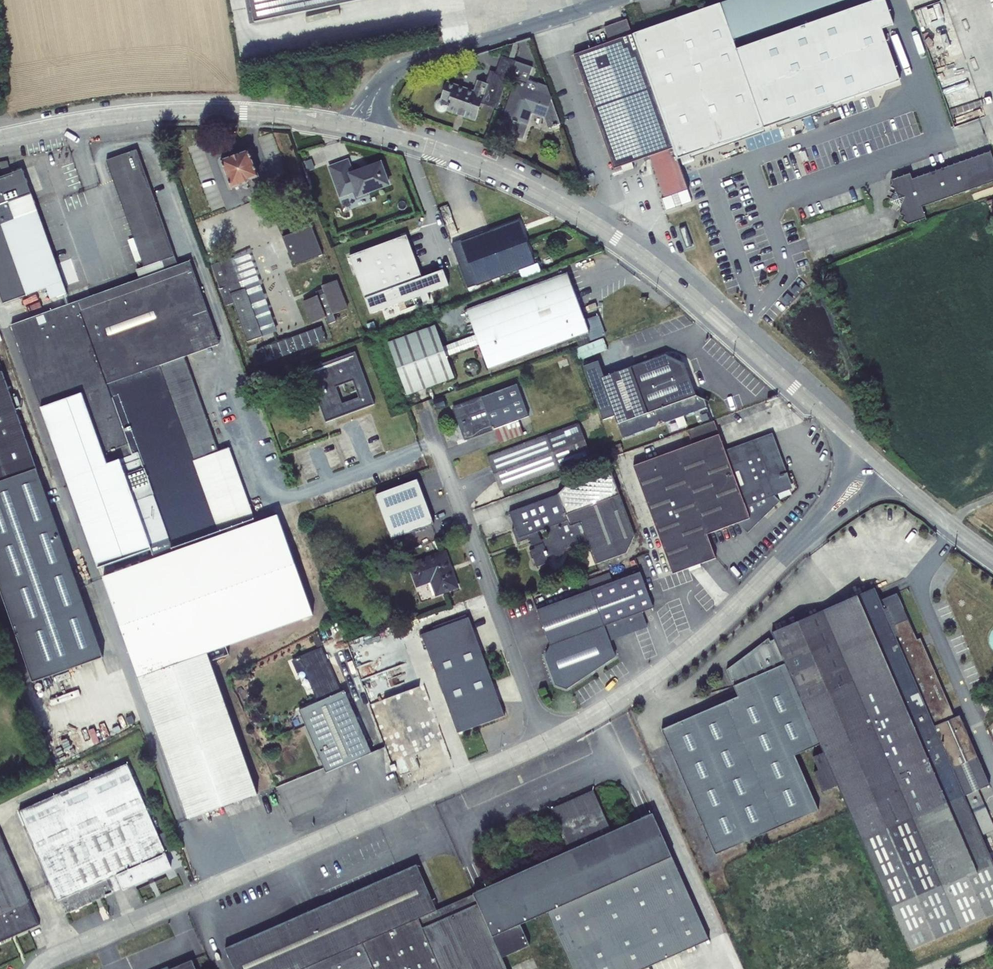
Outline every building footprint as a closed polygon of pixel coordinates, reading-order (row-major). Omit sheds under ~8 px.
[(257,22),(363,0),(253,0),(257,22)] [(763,131),(732,42),(854,0),(729,0),(720,3),(632,34),(678,161),(763,131)] [(763,131),(901,85),(882,31),(896,27),(886,0),(884,0),(737,51),(763,131)] [(610,42),(632,34),(626,19),(605,27),(610,42)] [(600,31),(590,33),(593,45),(602,42),(600,31)] [(673,147),(632,34),(610,42),(574,55),(614,168),(650,156),(673,147)] [(518,43),(514,44),(509,58),(514,60),(518,48),(518,43)] [(510,79),(516,61),(514,60),(509,58),(501,56),(496,72),(490,70),(486,83),(488,84),(481,103),(497,108),(507,78),(510,79)] [(518,85),(550,96),(546,85),(538,83),(538,84),(528,80),(532,67),(516,61),(510,79),(519,82),(518,85)] [(445,111),(446,110),(476,120),(481,103),(488,84),(486,83),(477,80),(474,91),(447,81),(444,89),(442,97),(441,99),(440,99),(439,99),(437,100),(436,101),(436,103),(435,104),(435,105),(436,107),(436,108),(437,109),(438,110),(440,111),(441,112),(443,112),(444,111),(445,111)] [(498,131),(523,140),(532,113),(545,117),(551,99),(552,97),(550,96),(518,85),(514,84),(498,131)] [(560,123),(551,99),(545,117),(548,128),(560,123)] [(673,147),(650,156),(664,197),(688,189),(678,161),(673,147)] [(162,260),(174,256),(137,150),(106,160),(144,266),(162,260)] [(249,150),(221,160),(232,188),(246,183),(246,186),(252,184),(250,179),(258,176),(249,150)] [(892,180),(893,183),(891,187),(895,189),(896,192),(890,202),(901,206),(902,210),(900,215),(905,216),(903,221),(907,223),(907,224),(926,217),(922,207),(992,181),(992,159),(990,151),(912,179),(910,173),(892,180)] [(349,158),(328,166),(339,198),(354,193),(357,201),(370,196),(369,194),(391,186),(382,161),(354,171),(349,158)] [(67,293),(54,259),(49,245),(22,169),(0,177),(0,296),(3,303),(46,288),(50,299),(67,293)] [(452,246),(471,297),(474,295),(470,287),(477,284),(533,263),(518,222),(452,246)] [(282,237),(294,265),(323,255),(311,226),(282,237)] [(407,235),(349,256),(370,314),(398,304),(401,310),(423,302),(424,303),(431,300),(429,293),(449,285),(443,269),(422,277),(407,235)] [(49,245),(54,259),(63,256),(58,242),(49,245)] [(245,288),(262,336),(277,331),(249,252),(211,265),(226,305),(233,303),(230,294),(245,288)] [(174,256),(162,260),(165,270),(177,265),(174,256)] [(136,269),(139,279),(165,270),(162,260),(144,266),(136,269)] [(139,279),(11,325),(41,408),(82,393),(94,429),(107,464),(137,454),(143,469),(126,475),(135,501),(153,495),(171,548),(226,528),(237,525),(254,518),(228,447),(218,451),(184,356),(219,344),(189,261),(177,265),(165,270),(139,279)] [(479,344),(488,368),(588,331),(584,320),(567,274),(467,310),(476,334),(479,344)] [(303,301),(311,323),(326,317),(328,324),(336,321),(333,314),(348,308),(337,280),(322,286),(324,289),(316,292),(317,296),(303,301)] [(230,294),(233,303),(247,341),(262,336),(245,288),(230,294)] [(40,296),(32,299),(34,304),(42,301),(40,296)] [(589,319),(584,320),(588,331),(592,340),(606,335),(598,315),(589,319)] [(435,325),(388,342),(407,395),(455,377),(447,356),(443,347),(435,325)] [(321,327),(257,350),(262,364),(327,340),(321,327)] [(476,334),(443,347),(447,356),(479,344),(476,334)] [(577,348),(582,359),(610,349),(606,337),(577,348)] [(307,370),(326,421),(373,404),(355,353),(307,370)] [(684,364),(665,354),(604,377),(601,378),(615,415),(618,424),(696,395),(684,364)] [(584,366),(603,420),(615,415),(601,378),(604,377),(598,361),(584,366)] [(208,365),(194,369),(200,383),(213,379),(208,365)] [(33,680),(103,655),(1,370),(0,366),(0,587),(33,680)] [(452,407),(465,440),(528,416),(516,384),(452,407)] [(538,391),(530,393),(532,401),(540,399),(538,391)] [(82,393),(41,408),(99,572),(171,548),(153,495),(135,501),(126,475),(143,469),(137,454),(107,464),(82,393)] [(442,394),(432,398),(436,408),(446,404),(442,394)] [(696,395),(618,424),(623,438),(656,425),(659,419),(666,422),(707,406),(705,400),(696,395)] [(693,444),(719,435),(714,421),(688,430),(693,444)] [(488,457),(500,490),(591,457),(578,424),(544,436),(535,439),(488,457)] [(534,436),(535,439),(544,436),(541,429),(534,432),(535,436),(534,436)] [(780,501),(774,495),(793,488),(772,433),(724,450),(719,435),(693,444),(676,450),(706,534),(738,523),(748,532),(780,501)] [(715,558),(706,534),(676,450),(633,466),(673,573),(715,558)] [(332,461),(320,466),(322,472),(334,467),(332,461)] [(531,550),(536,566),(549,562),(547,557),(554,554),(561,558),(565,551),(587,542),(595,564),(627,552),(635,535),(610,468),(569,482),(558,494),(510,512),(512,518),(514,525),(515,528),(512,529),(517,542),(529,538),(532,545),(533,544),(535,549),(531,550)] [(417,479),(375,495),(392,540),(434,524),(417,479)] [(313,615),(277,515),(239,529),(228,533),(103,577),(188,818),(257,793),(207,653),(313,615)] [(324,524),(315,526),(317,533),(325,530),(324,524)] [(237,525),(226,528),(228,533),(239,529),(237,525)] [(408,564),(417,588),(430,583),(435,596),(459,588),(445,550),(408,564)] [(587,580),(590,589),(537,610),(550,645),(544,657),(555,685),(568,690),(617,657),(610,641),(648,627),(642,612),(653,608),(640,572),(613,582),(610,572),(587,580)] [(337,581),(331,589),(336,591),(342,584),(337,581)] [(839,785),(910,951),(992,915),(992,862),(982,836),(992,831),(992,822),(986,806),(971,812),(970,810),(984,805),(978,790),(989,785),(989,784),(992,782),(992,775),(988,762),(981,765),(960,715),(955,717),(934,726),(880,600),(875,588),(773,632),(824,752),(820,754),(814,757),(814,756),(813,756),(819,770),(815,772),(823,792),(839,785)] [(934,726),(955,717),(921,638),(918,639),(898,593),(880,600),(934,726)] [(466,617),(422,634),(458,731),(503,715),(466,617)] [(824,752),(773,632),(772,633),(775,639),(820,744),(823,752),(819,754),(820,754),(824,752)] [(318,635),(313,637),(317,647),(322,644),(318,635)] [(368,646),(407,751),(435,740),(397,636),(368,646)] [(794,755),(820,744),(775,639),(770,642),(769,638),(727,670),(732,681),(735,679),(737,684),(734,686),(738,696),(663,730),(718,853),(818,808),(794,755)] [(299,710),(326,772),(371,752),(344,691),(341,692),(321,647),(291,661),(297,673),(304,670),(319,702),(299,710)] [(979,711),(984,724),(989,721),(984,709),(979,711)] [(400,742),(392,745),(397,760),(405,757),(400,742)] [(127,764),(19,811),(58,901),(60,900),(65,913),(170,868),(165,854),(166,854),(166,853),(158,835),(127,764)] [(501,958),(529,945),(520,924),(547,912),(572,968),(642,968),(708,939),(652,814),(612,832),(593,790),(551,809),(569,851),(436,910),(416,865),(269,929),(263,917),(221,935),(227,947),(226,948),(235,968),(506,968),(501,958)] [(158,835),(166,853),(173,850),(166,832),(158,835)] [(29,902),(0,835),(0,914),(29,902)] [(29,902),(0,914),(0,941),(39,924),(29,902)] [(192,960),(171,968),(196,968),(192,960)] [(526,966),(526,967),(527,968),(528,968),(533,968),(534,968),(535,967),(535,966),(535,964),(535,963),(534,961),(532,960),(531,960),(529,960),(528,961),(527,962),(526,963),(525,964),(526,966)]
